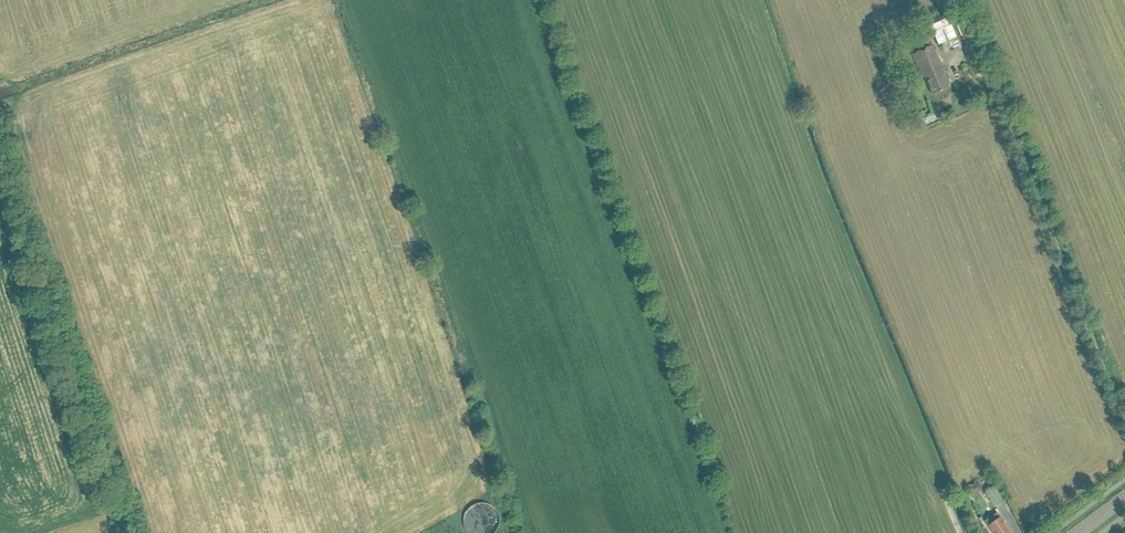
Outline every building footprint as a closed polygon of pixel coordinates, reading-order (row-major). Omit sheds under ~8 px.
[(968,26),(964,12),(956,14),(961,29),(968,26)] [(919,45),(921,51),(913,55),(923,77),(925,76),(934,96),(948,89),(946,85),(950,83),(932,46),(930,47),(927,42),(919,45)] [(972,496),(982,490),(977,482),(967,487),(972,496)] [(995,508),(1001,503),(1006,500),(995,484),(984,492),(995,508)] [(1000,517),(987,526),(992,532),(1011,532),(1000,517)]
